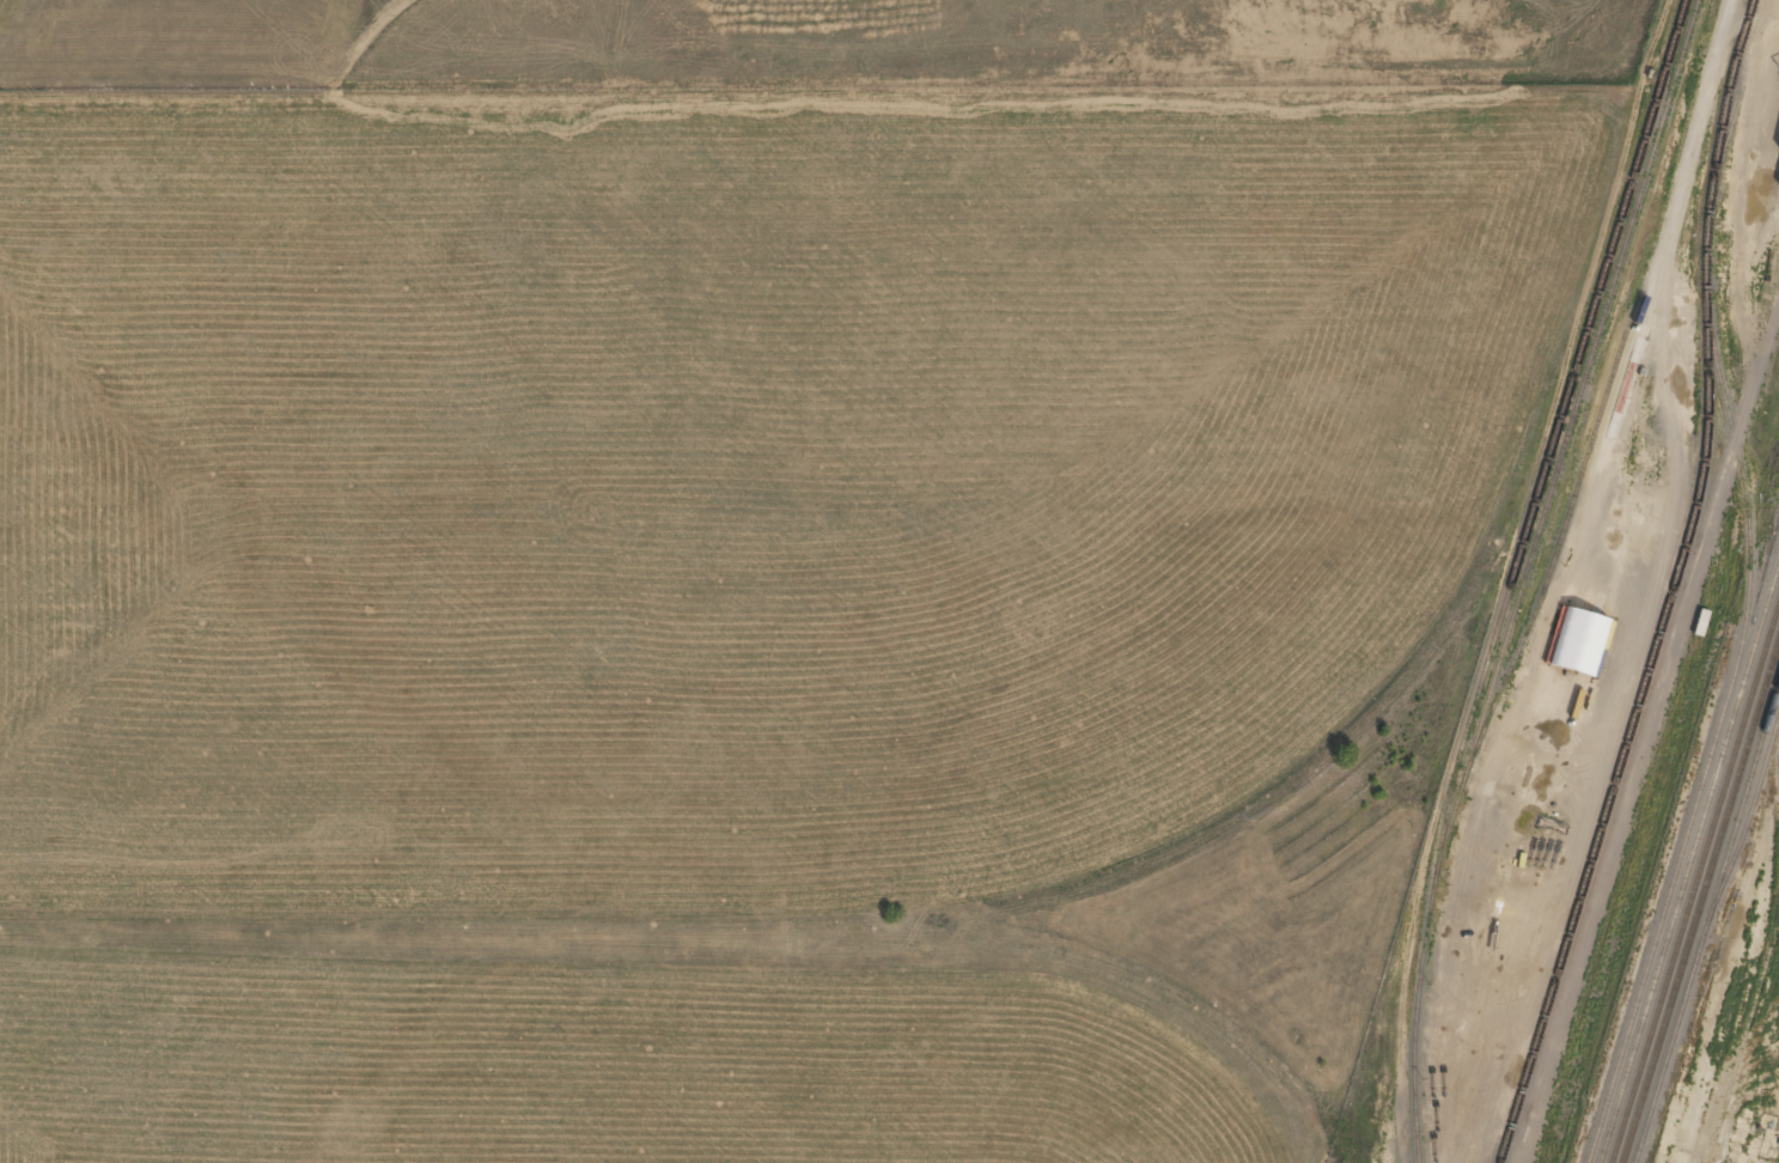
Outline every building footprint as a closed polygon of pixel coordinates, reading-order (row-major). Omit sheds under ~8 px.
[(1573,673),(1593,678),(1597,663),(1577,658),(1573,673)]
